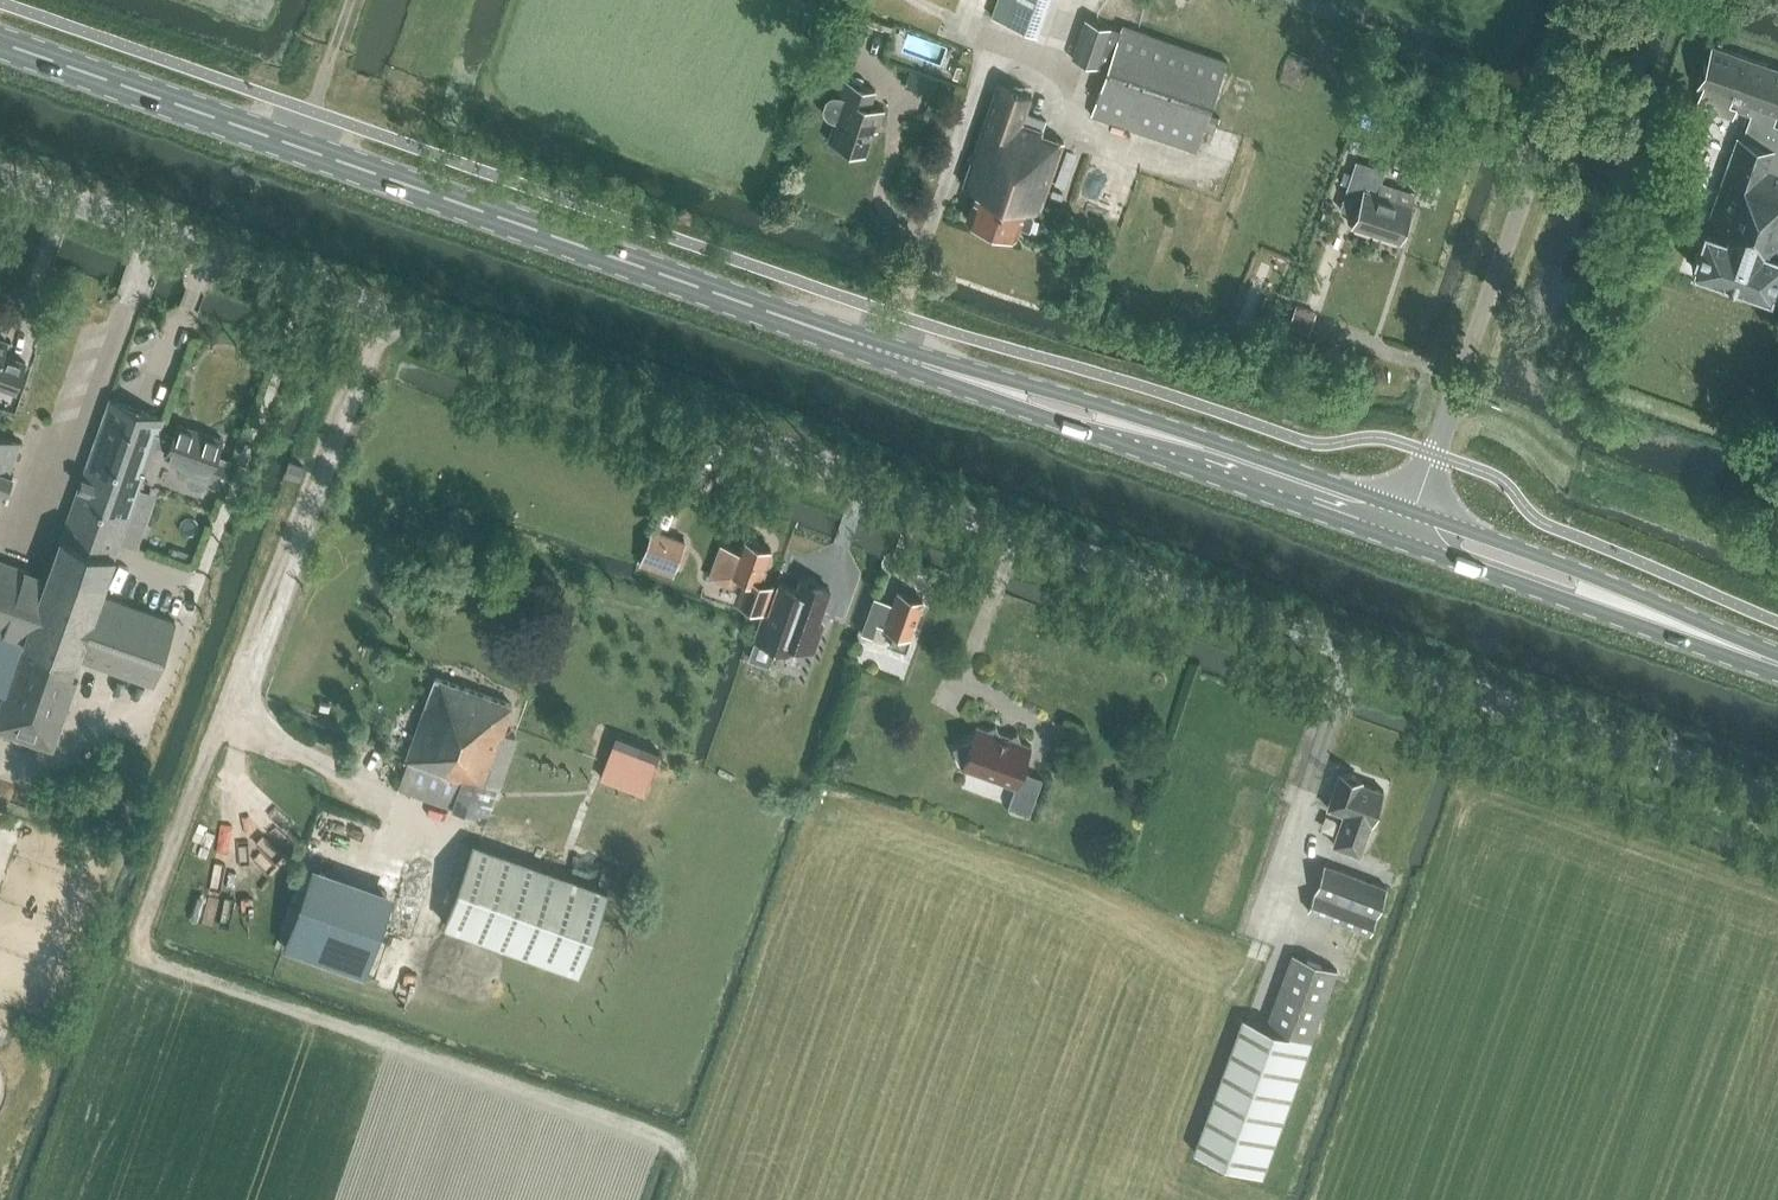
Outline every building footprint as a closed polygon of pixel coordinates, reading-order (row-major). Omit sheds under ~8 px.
[(992,16),(1039,33),(1051,0),(998,0),(992,16)] [(1093,115),(1197,151),(1228,60),(1124,24),(1122,30),(1086,18),(1073,58),(1101,67),(1108,47),(1116,49),(1093,115)] [(1742,139),(1737,137),(1692,266),(1770,293),(1777,269),(1777,125),(1774,123),(1777,113),(1777,114),(1777,68),(1712,45),(1698,85),(1702,87),(1696,105),(1732,117),(1735,107),(1751,113),(1742,139)] [(829,119),(836,122),(830,140),(866,153),(875,128),(879,129),(885,109),(874,105),(878,90),(846,79),(840,95),(837,94),(828,97),(824,111),(829,119)] [(1044,133),(1048,119),(1028,113),(1034,96),(999,84),(965,186),(977,190),(968,218),(1018,235),(1027,206),(1041,211),(1066,141),(1044,133)] [(1353,226),(1402,241),(1413,203),(1379,193),(1386,169),(1358,160),(1346,196),(1361,201),(1353,226)] [(1290,326),(1310,333),(1317,313),(1298,306),(1290,326)] [(18,393),(28,361),(6,354),(10,340),(0,337),(0,387),(18,393)] [(115,556),(122,538),(145,472),(153,450),(155,444),(169,449),(167,457),(183,462),(179,474),(186,477),(188,482),(191,486),(197,488),(203,487),(207,484),(220,488),(231,459),(218,455),(223,439),(204,432),(203,434),(178,425),(174,435),(160,430),(164,417),(111,398),(70,514),(61,537),(115,556)] [(4,489),(8,490),(14,474),(10,472),(21,442),(0,434),(0,500),(4,489)] [(287,474),(301,479),(305,465),(291,461),(287,474)] [(147,486),(162,491),(170,468),(155,463),(147,486)] [(644,558),(676,569),(686,540),(654,529),(644,558)] [(110,572),(115,556),(61,537),(47,576),(7,688),(4,696),(0,708),(0,731),(53,750),(78,681),(72,679),(79,659),(153,685),(176,621),(101,595),(110,572)] [(711,578),(730,584),(734,574),(747,578),(740,598),(766,608),(774,585),(763,581),(767,569),(766,568),(772,549),(760,545),(759,542),(751,539),(749,541),(745,539),(740,553),(722,546),(711,578)] [(7,688),(47,576),(0,559),(0,685),(7,688)] [(831,588),(819,584),(817,579),(810,576),(805,579),(802,578),(798,590),(780,585),(771,613),(765,616),(757,639),(785,648),(788,649),(791,647),(794,646),(796,643),(806,646),(810,647),(814,646),(817,644),(820,642),(821,638),(825,625),(820,624),(831,588)] [(893,645),(907,650),(924,601),(898,592),(894,604),(876,598),(864,635),(873,638),(878,625),(900,632),(898,638),(895,638),(893,645)] [(419,795),(475,815),(477,809),(490,813),(495,800),(502,779),(505,780),(514,755),(498,750),(514,704),(437,677),(407,761),(408,762),(399,788),(419,795)] [(1009,807),(1030,815),(1043,778),(1023,771),(1033,746),(1023,742),(1018,733),(1011,736),(1001,733),(997,725),(988,729),(978,726),(973,738),(954,748),(963,767),(1016,787),(1009,807)] [(603,778),(645,794),(656,762),(614,747),(603,778)] [(1363,783),(1363,780),(1341,773),(1329,809),(1344,814),(1334,845),(1361,854),(1384,790),(1363,783)] [(446,924),(581,971),(608,890),(520,859),(477,844),(473,843),(446,924)] [(1310,910),(1372,933),(1388,887),(1326,865),(1310,910)] [(392,897),(310,869),(284,945),(366,974),(392,897)] [(1198,1149),(1263,1174),(1313,1042),(1338,970),(1293,953),(1267,1024),(1249,1017),(1198,1149)]
